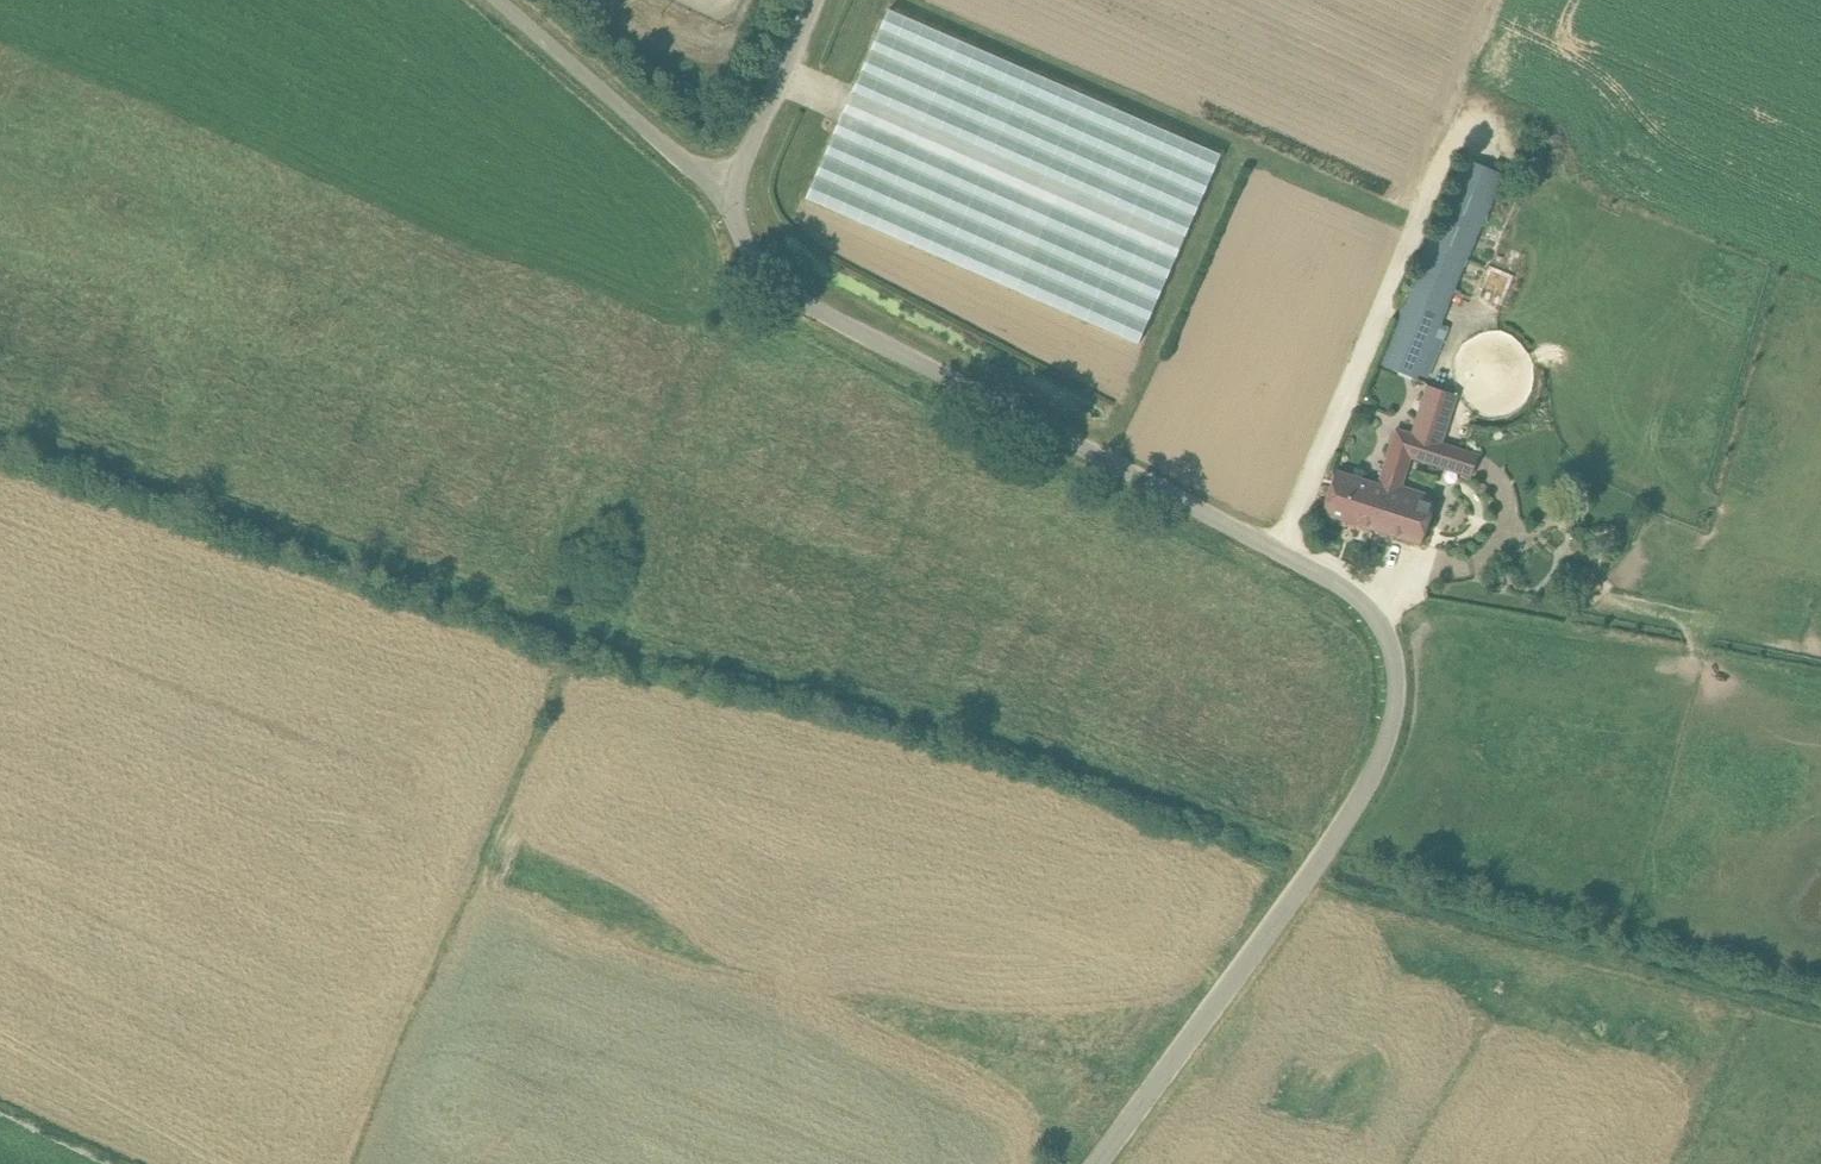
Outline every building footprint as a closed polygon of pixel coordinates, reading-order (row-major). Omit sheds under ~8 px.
[(806,203),(1140,350),(1223,161),(890,14),(806,203)] [(1496,158),(1492,169),(1504,174),(1512,177),(1516,167),(1496,158)] [(1467,159),(1382,363),(1417,378),(1429,383),(1450,328),(1440,324),(1504,174),(1492,169),(1467,159)] [(1496,266),(1484,294),(1502,302),(1515,274),(1496,266)] [(1380,487),(1377,486),(1377,488),(1389,492),(1377,530),(1383,531),(1383,530),(1388,532),(1388,533),(1422,544),(1435,503),(1399,492),(1410,457),(1434,464),(1440,445),(1435,443),(1452,394),(1429,386),(1413,437),(1398,432),(1380,487)] [(1371,528),(1377,530),(1389,492),(1377,488),(1377,486),(1335,476),(1324,513),(1364,526),(1365,524),(1371,526),(1371,528)]
